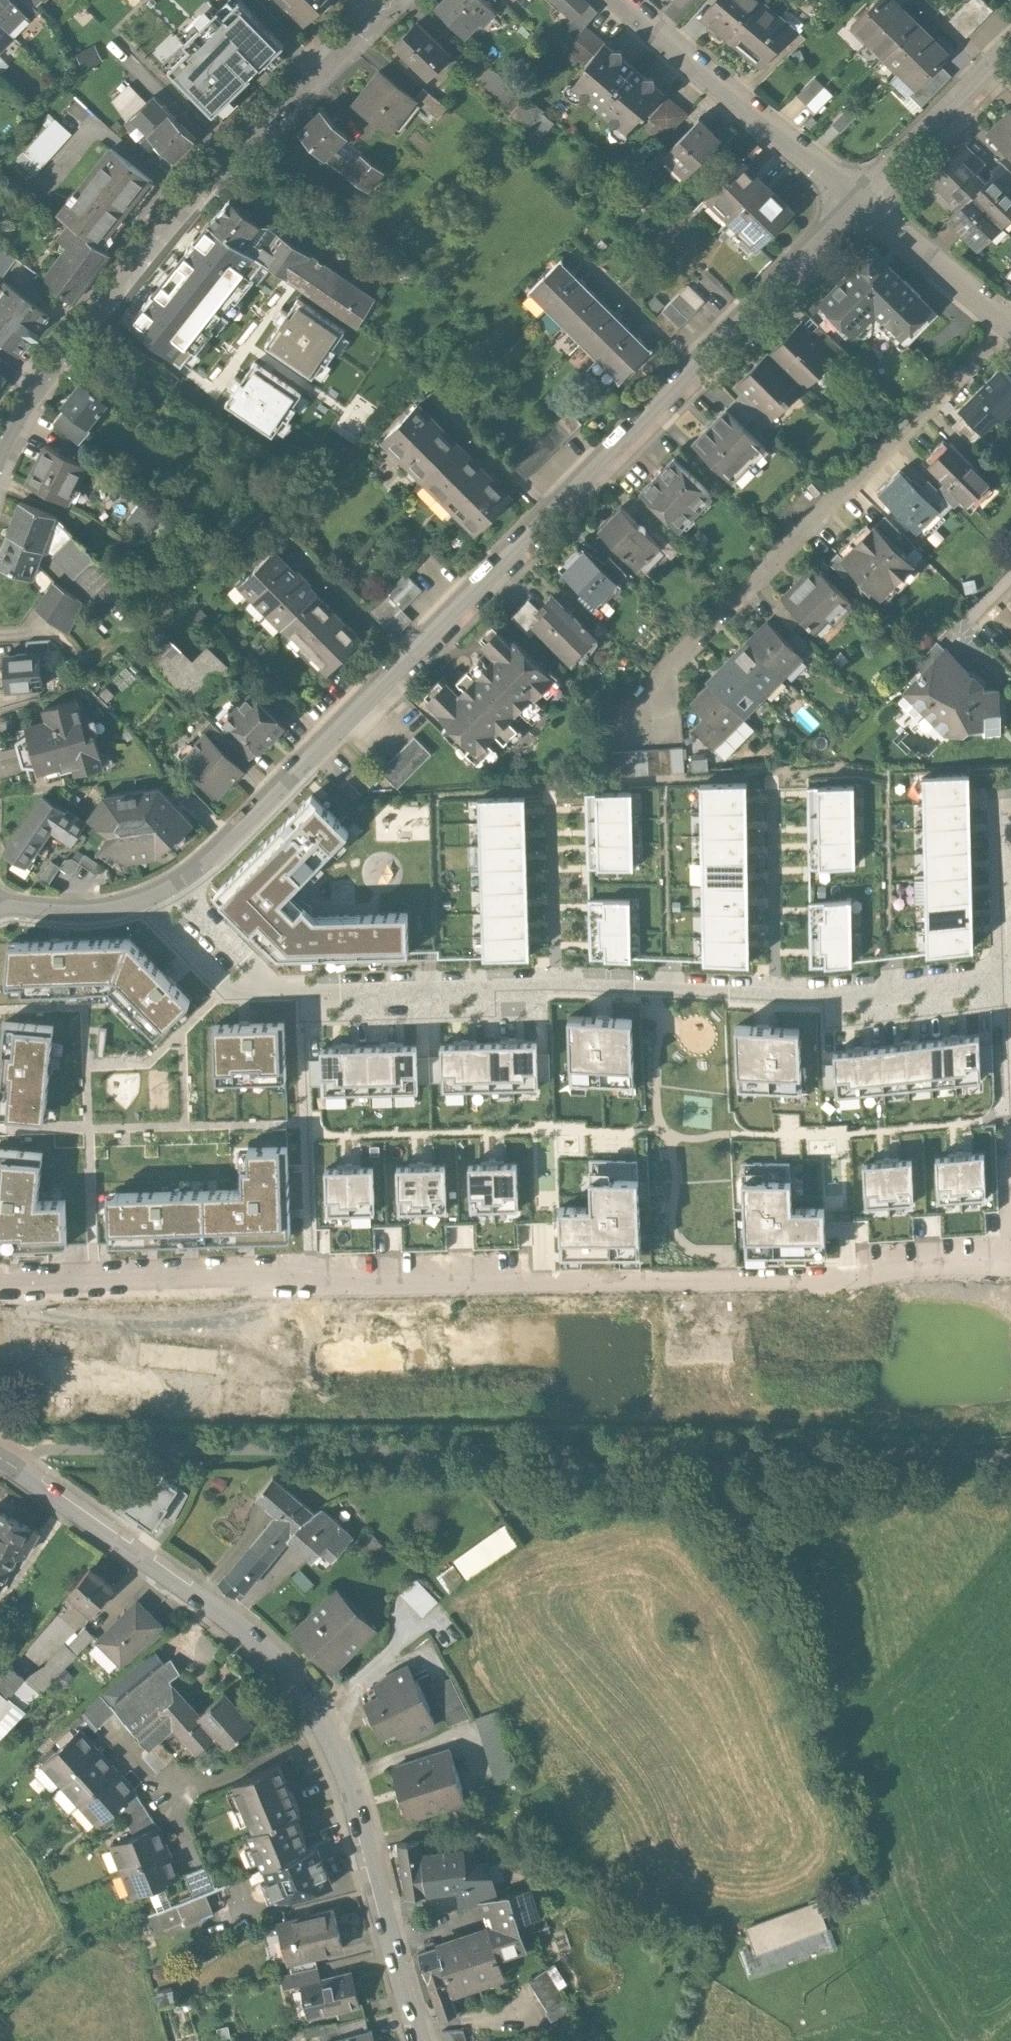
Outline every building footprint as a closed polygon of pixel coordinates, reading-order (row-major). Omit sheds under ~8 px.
[(10,34),(27,18),(10,0),(0,0),(0,23),(10,34)] [(27,18),(35,10),(32,7),(25,0),(10,0),(27,18)] [(201,123),(279,43),(235,0),(216,0),(147,71),(201,123)] [(329,0),(272,0),(299,28),(329,0)] [(432,2),(464,35),(479,20),(483,23),(496,10),(486,0),(435,0),(432,2)] [(588,0),(553,0),(572,18),(588,1),(588,0)] [(733,44),(767,5),(761,0),(719,0),(703,19),(733,44)] [(825,0),(810,0),(808,2),(819,11),(827,1),(825,0)] [(902,0),(872,0),(851,22),(868,38),(904,1),(902,0)] [(944,13),(950,7),(943,0),(937,6),(944,13)] [(949,19),(967,36),(998,5),(993,0),(968,0),(949,19)] [(588,1),(572,18),(565,25),(575,35),(586,24),(599,11),(588,1)] [(904,1),(868,38),(884,54),(921,18),(904,1)] [(767,5),(733,44),(760,67),(776,47),(794,27),(767,5)] [(921,18),(884,54),(900,70),(936,33),(921,18)] [(393,43),(428,79),(452,56),(416,20),(393,43)] [(0,23),(0,44),(10,34),(0,23)] [(577,70),(604,39),(586,24),(575,35),(559,54),(577,70)] [(794,27),(776,47),(787,56),(804,37),(794,27)] [(936,33),(900,70),(915,85),(941,57),(951,48),(936,33)] [(634,65),(604,39),(577,70),(569,79),(600,106),(634,65)] [(102,59),(95,43),(75,52),(83,68),(102,59)] [(955,70),(941,57),(915,85),(907,92),(921,105),(955,70)] [(634,65),(600,106),(628,131),(664,91),(634,65)] [(375,66),(349,99),(390,131),(416,97),(414,96),(375,66)] [(815,75),(797,93),(816,111),(834,94),(815,75)] [(111,99),(123,119),(145,98),(129,82),(111,99)] [(414,96),(416,97),(438,115),(446,104),(422,85),(414,96)] [(138,122),(172,157),(193,136),(151,92),(145,98),(123,119),(129,130),(138,122)] [(526,94),(508,114),(538,140),(556,120),(526,94)] [(687,111),(668,94),(649,116),(655,121),(649,129),(662,140),(687,111)] [(347,132),(318,103),(295,125),(324,155),(331,148),(347,132)] [(858,113),(850,104),(832,122),(841,130),(858,113)] [(986,131),(1010,155),(1010,107),(986,131)] [(819,120),(813,114),(804,122),(810,128),(819,120)] [(722,136),(701,115),(663,153),(684,174),(722,136)] [(71,132),(54,116),(16,157),(33,173),(71,132)] [(986,162),(965,142),(929,178),(957,206),(972,191),(986,177),(979,169),(986,162)] [(55,209),(67,219),(100,243),(150,177),(107,143),(55,209)] [(337,148),(331,148),(324,155),(344,170),(352,159),(337,148)] [(359,149),(352,159),(344,170),(370,189),(385,169),(359,149)] [(743,159),(706,197),(728,218),(764,180),(743,159)] [(986,177),(972,191),(1004,222),(1010,215),(1010,172),(1001,162),(986,177)] [(794,209),(764,180),(728,218),(758,246),(794,209)] [(979,248),(1004,222),(972,191),(957,206),(947,217),(979,248)] [(227,194),(205,219),(240,243),(258,220),(227,194)] [(66,241),(40,276),(73,301),(110,251),(100,243),(67,219),(55,234),(66,241)] [(240,243),(205,219),(188,241),(148,294),(126,322),(183,369),(266,263),(240,243)] [(258,220),(240,243),(266,263),(303,288),(356,324),(375,297),(258,220)] [(15,257),(0,246),(0,277),(15,257)] [(866,253),(818,304),(820,306),(846,333),(870,308),(885,323),(910,299),(866,253)] [(560,258),(529,289),(547,307),(577,275),(560,258)] [(577,275),(547,307),(564,324),(595,292),(577,275)] [(17,354),(48,313),(0,278),(0,341),(17,354)] [(706,300),(688,283),(655,318),(672,335),(706,300)] [(595,292),(564,324),(580,340),(611,308),(595,292)] [(655,295),(646,305),(655,314),(665,304),(655,295)] [(910,299),(885,323),(901,339),(926,314),(910,299)] [(346,333),(299,302),(286,323),(270,347),(316,378),(346,333)] [(853,341),(846,333),(820,306),(811,315),(818,323),(811,330),(837,356),(853,341)] [(611,308),(580,340),(598,358),(629,327),(611,308)] [(801,320),(768,353),(803,389),(837,356),(811,330),(801,320)] [(629,327),(598,358),(621,380),(652,349),(629,327)] [(768,353),(736,385),(742,391),(760,409),(771,421),(803,389),(768,353)] [(959,408),(964,413),(983,432),(998,416),(1001,420),(1009,412),(1010,414),(1010,387),(1007,383),(1010,379),(1010,374),(1002,365),(959,408)] [(302,396),(256,366),(241,388),(226,411),(272,441),(302,396)] [(106,402),(78,379),(58,402),(63,406),(50,420),(77,444),(90,429),(86,425),(106,402)] [(753,417),(760,409),(742,391),(735,398),(753,417)] [(727,405),(745,424),(753,417),(735,398),(727,405)] [(418,402),(380,440),(424,483),(461,445),(418,402)] [(727,405),(692,440),(734,480),(767,445),(745,424),(727,405)] [(511,462),(527,478),(581,424),(565,408),(511,462)] [(983,432),(964,413),(952,425),(973,446),(985,434),(983,432)] [(952,440),(929,463),(946,480),(962,496),(969,502),(992,479),(978,465),(952,440)] [(41,441),(22,480),(67,502),(86,463),(41,441)] [(461,445),(424,483),(474,533),(512,495),(461,445)] [(673,455),(639,489),(679,529),(713,494),(673,455)] [(978,465),(992,479),(997,484),(1005,475),(986,456),(978,465)] [(899,470),(878,491),(922,535),(943,514),(919,490),(899,470)] [(919,490),(943,514),(953,505),(937,489),(929,480),(919,490)] [(962,496),(946,480),(937,489),(953,505),(962,496)] [(145,494),(123,522),(144,538),(166,509),(145,494)] [(16,500),(4,533),(44,548),(56,515),(16,500)] [(620,506),(598,528),(638,568),(661,545),(650,535),(620,506)] [(883,514),(875,522),(894,540),(901,533),(883,514)] [(56,515),(44,548),(50,552),(71,532),(56,515)] [(894,540),(875,522),(842,555),(856,569),(882,595),(915,562),(894,540)] [(659,526),(650,535),(661,545),(671,556),(681,546),(659,526)] [(71,532),(50,552),(72,574),(92,555),(71,532)] [(32,579),(38,564),(44,548),(4,533),(0,543),(0,567),(32,579)] [(236,584),(250,597),(286,561),(273,548),(236,584)] [(601,565),(583,548),(562,570),(599,606),(613,592),(616,595),(624,587),(619,583),(601,565)] [(846,579),(856,569),(842,555),(838,551),(828,561),(846,579)] [(92,555),(72,574),(98,599),(112,600),(125,586),(92,555)] [(610,557),(601,565),(619,583),(627,574),(610,557)] [(250,597),(265,613),(304,573),(297,567),(294,570),(286,561),(250,597)] [(857,606),(813,563),(780,596),(783,599),(802,618),(817,633),(830,620),(836,626),(857,606)] [(51,580),(38,564),(32,579),(42,593),(51,580)] [(279,626),(315,590),(308,583),(311,580),(304,573),(265,613),(279,626)] [(402,575),(368,608),(383,624),(401,607),(417,591),(402,575)] [(84,603),(51,580),(34,606),(68,632),(84,603)] [(315,590),(279,626),(325,673),(362,637),(315,590)] [(599,643),(598,636),(551,592),(535,608),(540,612),(531,621),(537,627),(571,661),(586,651),(590,654),(599,643)] [(802,618),(783,599),(774,607),(781,614),(793,627),(802,618)] [(540,612),(535,608),(528,601),(513,616),(531,634),(537,627),(531,621),(540,612)] [(209,616),(201,607),(193,615),(201,624),(209,616)] [(412,618),(401,607),(383,624),(394,635),(412,618)] [(793,627),(781,614),(772,624),(800,651),(808,642),(793,627)] [(745,638),(784,676),(805,656),(800,651),(772,624),(766,617),(745,638)] [(491,655),(474,673),(516,714),(555,675),(515,635),(510,640),(496,626),(479,643),(491,655)] [(229,665),(206,643),(192,658),(162,630),(141,651),(194,702),(229,665)] [(726,657),(765,697),(784,676),(745,638),(726,657)] [(25,641),(26,652),(41,651),(49,651),(48,639),(25,641)] [(922,671),(944,649),(935,640),(913,663),(922,671)] [(986,681),(946,647),(944,649),(922,671),(903,690),(905,693),(899,699),(915,715),(921,709),(946,734),(965,733),(971,727),(985,726),(985,732),(1002,732),(1000,686),(986,686),(986,681)] [(26,652),(3,654),(5,688),(43,685),(41,651),(26,652)] [(708,682),(744,719),(765,697),(726,657),(705,678),(708,682)] [(499,731),(516,714),(474,673),(457,690),(444,677),(424,697),(453,727),(478,752),(499,731)] [(744,719),(708,682),(691,699),(705,713),(693,725),(715,747),(744,719)] [(102,686),(99,683),(93,689),(96,692),(102,686)] [(114,694),(107,686),(99,694),(106,701),(114,694)] [(257,750),(258,751),(284,724),(283,723),(266,706),(248,688),(231,706),(228,704),(217,716),(225,724),(229,724),(239,733),(257,750)] [(277,698),(292,714),(300,706),(285,690),(277,698)] [(41,716),(21,723),(24,732),(16,739),(21,760),(25,760),(32,760),(36,772),(56,766),(58,771),(62,770),(70,767),(73,772),(104,764),(93,716),(89,716),(86,710),(82,712),(77,696),(39,707),(41,716)] [(266,706),(283,723),(292,714),(277,698),(275,696),(266,706)] [(232,741),(210,719),(202,727),(205,730),(232,757),(240,749),(232,741)] [(478,752),(453,727),(445,734),(484,772),(512,744),(499,731),(478,752)] [(232,757),(205,730),(177,758),(216,796),(243,768),(232,757)] [(257,750),(239,733),(232,741),(240,749),(249,758),(257,750)] [(431,752),(414,735),(381,769),(399,785),(431,752)] [(683,746),(611,751),(613,774),(685,769),(683,746)] [(379,776),(362,759),(337,783),(354,801),(379,776)] [(32,760),(25,760),(34,792),(66,787),(62,770),(58,771),(56,766),(36,772),(32,760)] [(970,796),(969,773),(922,775),(923,798),(970,796)] [(747,804),(747,780),(701,782),(701,795),(701,805),(747,804)] [(855,791),(854,781),(808,783),(809,807),(855,806),(855,791)] [(157,785),(101,793),(85,816),(105,832),(94,848),(111,860),(110,862),(119,867),(124,860),(154,856),(193,822),(157,785)] [(855,791),(855,806),(856,831),(857,855),(810,857),(811,886),(853,885),(854,914),(855,943),(890,941),(929,940),(928,916),(927,892),(926,869),(925,845),(924,822),(923,798),(923,788),(891,790),(855,791)] [(632,798),(632,789),(586,790),(587,815),(633,813),(632,798)] [(40,792),(0,849),(0,850),(15,860),(10,868),(25,877),(35,862),(30,859),(49,829),(63,808),(40,792)] [(290,815),(216,891),(227,903),(269,944),(279,954),(344,952),(363,951),(382,950),(410,949),(409,909),(317,912),(305,900),(297,910),(285,894),(350,829),(347,826),(312,792),(290,815)] [(526,817),(525,795),(480,796),(480,818),(526,817)] [(701,795),(632,798),(633,813),(634,837),(635,861),(588,863),(589,893),(631,892),(632,921),(633,950),(668,949),(707,948),(706,924),(705,900),(704,876),(703,853),(702,829),(701,805),(701,795)] [(480,796),(433,797),(437,948),(438,955),(459,955),(484,954),(483,931),(483,909),(482,886),(482,864),(481,841),(480,818),(480,796)] [(970,820),(970,796),(923,798),(924,822),(970,820)] [(353,818),(347,826),(350,829),(285,894),(297,910),(305,900),(317,912),(409,909),(410,949),(426,949),(437,948),(433,797),(370,801),(353,818)] [(748,827),(747,804),(701,805),(702,829),(748,827)] [(63,808),(49,829),(69,843),(85,819),(65,806),(63,808)] [(856,831),(855,806),(809,807),(810,832),(856,831)] [(634,837),(633,813),(587,815),(588,839),(634,837)] [(527,840),(526,817),(480,818),(481,841),(527,840)] [(971,844),(970,820),(924,822),(925,845),(971,844)] [(749,851),(748,827),(702,829),(703,853),(749,851)] [(857,855),(856,831),(810,832),(810,857),(857,855)] [(635,861),(634,837),(588,839),(588,863),(635,861)] [(527,862),(527,840),(481,841),(482,864),(527,862)] [(972,867),(971,844),(925,845),(926,869),(972,867)] [(750,875),(749,851),(703,853),(704,876),(750,875)] [(85,852),(79,861),(97,873),(103,865),(85,852)] [(64,858),(60,866),(68,871),(73,870),(79,861),(72,856),(64,858)] [(60,866),(51,860),(39,877),(48,883),(60,866)] [(528,885),(527,862),(482,864),(482,886),(528,885)] [(973,891),(972,867),(926,869),(927,892),(973,891)] [(751,898),(750,875),(704,876),(705,900),(751,898)] [(529,908),(528,885),(482,886),(483,909),(529,908)] [(854,914),(853,885),(811,886),(812,915),(854,914)] [(974,914),(973,891),(927,892),(928,916),(974,914)] [(632,921),(631,892),(589,893),(590,922),(632,921)] [(752,922),(751,898),(705,900),(706,924),(752,922)] [(529,930),(529,908),(483,909),(483,931),(529,930)] [(855,943),(854,914),(812,915),(813,944),(855,943)] [(975,938),(974,914),(928,916),(929,940),(975,938)] [(633,950),(632,921),(590,922),(591,952),(633,950)] [(753,946),(752,922),(706,924),(707,948),(753,946)] [(530,953),(529,930),(483,931),(484,954),(530,953)] [(178,1010),(190,998),(165,974),(128,938),(63,940),(10,941),(6,984),(21,984),(21,993),(33,992),(109,989),(156,1034),(178,1010)] [(804,1003),(740,1005),(742,1070),(807,1068),(804,1003)] [(634,1009),(570,1011),(572,1076),(636,1074),(634,1009)] [(4,1020),(1,1059),(0,1066),(0,1113),(24,1115),(46,1117),(54,1025),(31,1023),(4,1020)] [(250,1022),(215,1023),(215,1044),(216,1079),(287,1077),(285,1020),(250,1022)] [(981,1022),(957,1023),(958,1069),(982,1069),(981,1022)] [(957,1023),(933,1024),(934,1070),(958,1069),(957,1023)] [(909,1024),(885,1025),(887,1071),(911,1071),(909,1024)] [(933,1024),(909,1024),(911,1071),(934,1070),(933,1024)] [(885,1025),(862,1026),(864,1072),(887,1071),(885,1025)] [(108,1026),(99,1026),(97,1056),(106,1057),(108,1026)] [(862,1026),(837,1027),(839,1073),(864,1072),(862,1026)] [(665,1031),(665,1056),(689,1056),(689,1032),(665,1031)] [(538,1037),(514,1038),(515,1084),(539,1084),(539,1075),(538,1049),(538,1037)] [(514,1038),(490,1039),(491,1085),(515,1084),(514,1038)] [(490,1039),(466,1040),(468,1086),(491,1085),(490,1039)] [(466,1040),(442,1041),(442,1053),(443,1078),(444,1087),(468,1086),(466,1040)] [(393,1042),(370,1043),(371,1089),(395,1088),(393,1042)] [(418,1042),(393,1042),(395,1088),(419,1088),(419,1079),(418,1053),(418,1042)] [(370,1043),(346,1044),(348,1090),(371,1089),(370,1043)] [(346,1044),(322,1045),(322,1057),(323,1082),(323,1091),(348,1090),(346,1044)] [(550,1049),(538,1049),(539,1075),(551,1075),(550,1049)] [(430,1053),(418,1053),(419,1079),(431,1078),(430,1053)] [(442,1053),(430,1053),(431,1078),(443,1078),(442,1053)] [(310,1057),(311,1083),(323,1082),(322,1057),(310,1057)] [(986,1143),(962,1144),(963,1190),(987,1189),(987,1179),(986,1143)] [(243,1186),(108,1191),(109,1221),(109,1242),(157,1240),(255,1237),(291,1235),(287,1144),(265,1145),(248,1146),(249,1163),(242,1164),(243,1186)] [(962,1144),(938,1145),(939,1181),(939,1191),(963,1190),(962,1144)] [(913,1145),(890,1147),(891,1193),(915,1192),(915,1182),(913,1145)] [(794,1195),(792,1146),(744,1148),(747,1245),(788,1243),(827,1242),(826,1194),(794,1195)] [(0,1147),(0,1245),(25,1244),(68,1243),(67,1220),(66,1198),(39,1197),(43,1151),(21,1149),(0,1147)] [(890,1147),(866,1147),(867,1183),(867,1194),(891,1193),(890,1147)] [(639,1152),(591,1154),(592,1201),(560,1203),(562,1251),(604,1250),(643,1248),(639,1152)] [(501,1159),(494,1160),(495,1206),(518,1205),(518,1195),(517,1159),(501,1159)] [(486,1160),(470,1161),(471,1197),(472,1207),(495,1206),(494,1160),(486,1160)] [(430,1162),(421,1162),(423,1209),(447,1208),(447,1198),(445,1161),(430,1162)] [(415,1163),(398,1163),(400,1198),(400,1210),(423,1209),(421,1162),(415,1163)] [(357,1165),(350,1165),(351,1211),(375,1210),(375,1199),(374,1164),(357,1165)] [(342,1165),(326,1166),(327,1201),(328,1212),(351,1211),(350,1165),(342,1165)] [(999,1179),(987,1179),(987,1189),(988,1206),(1000,1205),(999,1179)] [(927,1181),(915,1182),(915,1192),(916,1206),(928,1206),(927,1181)] [(939,1181),(927,1181),(928,1206),(939,1206),(939,1191),(939,1181)] [(867,1183),(854,1184),(855,1207),(868,1207),(867,1194),(867,1183)] [(531,1195),(518,1195),(518,1205),(519,1221),(532,1221),(531,1195)] [(459,1197),(447,1198),(447,1208),(447,1224),(460,1223),(459,1197)] [(471,1197),(459,1197),(460,1223),(472,1223),(472,1207),(471,1197)] [(400,1198),(388,1199),(388,1225),(401,1224),(400,1210),(400,1198)] [(388,1199),(375,1199),(375,1210),(376,1225),(388,1225),(388,1199)] [(327,1201),(315,1201),(316,1228),(328,1227),(328,1212),(327,1201)] [(121,1317),(6,1319),(7,1350),(47,1349),(48,1389),(122,1387),(121,1317)] [(58,1389),(57,1414),(77,1414),(77,1389),(58,1389)] [(179,1486),(163,1475),(151,1493),(126,1504),(118,1499),(112,1508),(133,1522),(138,1516),(154,1527),(163,1513),(169,1505),(167,1503),(179,1486)] [(227,1480),(214,1475),(209,1487),(221,1492),(227,1480)] [(254,1498),(274,1515),(293,1530),(300,1521),(315,1511),(272,1477),(254,1498)] [(169,1505),(163,1513),(174,1521),(189,1493),(179,1486),(167,1503),(169,1505)] [(293,1530),(285,1540),(311,1562),(321,1551),(332,1560),(353,1535),(323,1507),(315,1511),(300,1521),(293,1530)] [(8,1559),(24,1556),(38,1532),(0,1513),(0,1555),(8,1559)] [(285,1540),(293,1530),(274,1515),(217,1583),(235,1598),(285,1540)] [(465,1578),(521,1542),(507,1520),(451,1556),(454,1561),(465,1578)] [(387,1548),(372,1529),(360,1539),(375,1558),(387,1548)] [(0,1555),(0,1582),(11,1560),(8,1559),(0,1555)] [(465,1578),(454,1561),(437,1573),(449,1591),(466,1579),(465,1578)] [(114,1589),(90,1567),(64,1596),(89,1617),(114,1589)] [(416,1578),(401,1592),(424,1615),(439,1600),(416,1578)] [(379,1627),(338,1585),(290,1632),(332,1673),(379,1627)] [(136,1599),(93,1642),(120,1668),(163,1625),(136,1599)] [(22,1710),(19,1709),(38,1694),(54,1678),(65,1667),(77,1655),(94,1637),(84,1627),(66,1644),(64,1642),(41,1665),(20,1679),(4,1666),(0,1671),(0,1733),(22,1710)] [(116,1712),(134,1733),(180,1692),(169,1680),(180,1673),(170,1658),(110,1704),(116,1712)] [(438,1727),(408,1661),(387,1671),(372,1683),(377,1694),(361,1701),(380,1738),(394,1732),(400,1742),(418,1736),(438,1727)] [(65,1667),(54,1678),(62,1686),(73,1675),(65,1667)] [(451,1676),(432,1684),(448,1724),(471,1716),(451,1676)] [(180,1692),(134,1733),(148,1752),(160,1739),(182,1763),(213,1739),(225,1751),(253,1725),(223,1692),(199,1714),(180,1692)] [(116,1712),(110,1704),(99,1693),(80,1710),(97,1729),(116,1712)] [(516,1771),(498,1710),(478,1715),(496,1777),(516,1771)] [(98,1749),(80,1728),(39,1765),(57,1786),(98,1749)] [(467,1806),(449,1748),(392,1765),(410,1824),(467,1806)] [(98,1749),(57,1786),(75,1806),(117,1769),(98,1749)] [(296,1815),(277,1767),(230,1786),(250,1834),(292,1816),(296,1815)] [(117,1769),(75,1806),(95,1828),(99,1825),(104,1830),(117,1820),(112,1813),(117,1808),(137,1791),(117,1769)] [(117,1808),(135,1837),(159,1827),(137,1791),(117,1808)] [(292,1816),(250,1834),(245,1836),(260,1872),(263,1870),(307,1852),(292,1816)] [(135,1837),(109,1847),(119,1872),(169,1852),(159,1827),(135,1837)] [(404,1897),(425,1895),(421,1855),(419,1841),(398,1843),(404,1897)] [(315,1848),(307,1852),(263,1870),(277,1900),(331,1887),(315,1848)] [(462,1851),(421,1855),(425,1895),(457,1891),(466,1890),(465,1876),(462,1851)] [(169,1852),(119,1872),(129,1898),(180,1878),(169,1852)] [(185,1874),(194,1897),(216,1888),(206,1865),(185,1874)] [(739,1951),(747,1979),(838,1947),(827,1915),(879,1897),(866,1865),(814,1885),(819,1900),(744,1927),(747,1939),(749,1947),(739,1951)] [(257,1870),(228,1882),(237,1904),(266,1891),(257,1870)] [(466,1890),(457,1891),(463,1913),(479,1909),(478,1903),(496,1898),(491,1876),(465,1876),(466,1890)] [(186,1926),(237,1904),(228,1882),(216,1888),(194,1897),(176,1905),(157,1913),(164,1929),(183,1921),(186,1926)] [(484,1915),(487,1927),(499,1961),(527,1952),(517,1924),(541,1917),(532,1888),(496,1898),(478,1903),(479,1909),(481,1916),(484,1915)] [(343,1950),(333,1907),(275,1921),(286,1964),(290,1963),(316,1957),(343,1950)] [(152,1934),(164,1929),(157,1913),(145,1918),(152,1934)] [(499,1961),(487,1927),(435,1944),(436,1947),(454,1999),(506,1981),(499,1961)] [(226,1940),(216,1944),(220,1951),(229,1947),(226,1940)] [(425,1944),(427,1951),(436,1947),(435,1944),(434,1940),(425,1944)] [(454,1999),(436,1947),(427,1951),(418,1954),(439,2022),(459,2015),(454,1999)] [(290,1963),(292,1973),(319,1967),(316,1957),(290,1963)] [(283,1989),(300,1985),(322,1980),(319,1967),(292,1973),(280,1976),(283,1989)] [(547,1969),(529,1982),(548,2010),(545,2012),(552,2021),(573,2007),(547,1969)] [(360,2007),(350,1972),(322,1980),(300,1985),(309,2021),(335,2014),(360,2007)] [(171,1987),(152,1993),(157,2008),(176,2002),(171,1987)] [(360,2007),(335,2014),(337,2022),(364,2016),(362,2007),(360,2007)] [(368,2032),(364,2016),(337,2022),(287,2035),(288,2040),(298,2040),(320,2036),(322,2040),(329,2040),(368,2032)] [(372,2031),(368,2032),(329,2040),(374,2040),(372,2031)] [(443,2033),(445,2040),(467,2040),(464,2031),(443,2033)]
